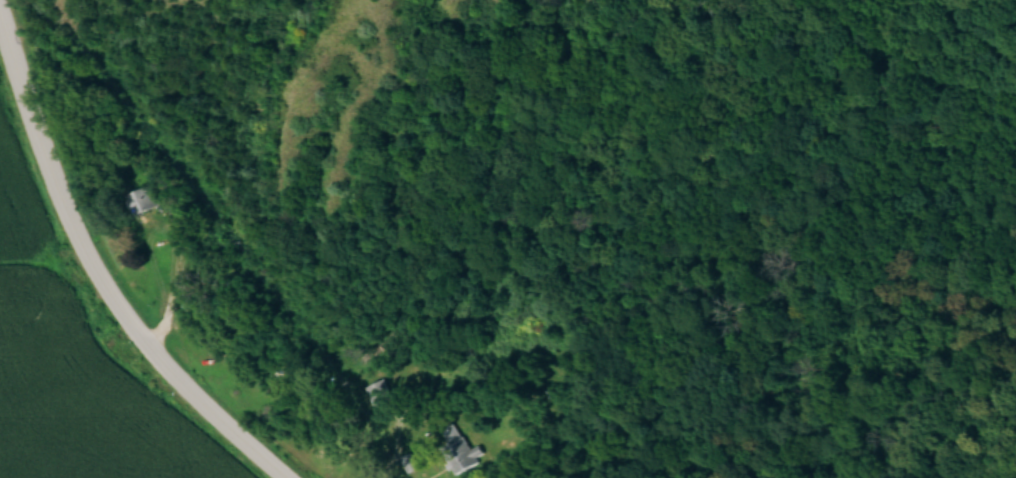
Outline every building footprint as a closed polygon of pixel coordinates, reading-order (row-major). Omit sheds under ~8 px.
[(155,203),(145,183),(123,195),(133,214),(155,203)] [(371,403),(388,397),(382,378),(365,384),(371,403)] [(474,462),(469,452),(467,453),(451,421),(439,428),(447,442),(438,447),(453,474),(474,462)]
